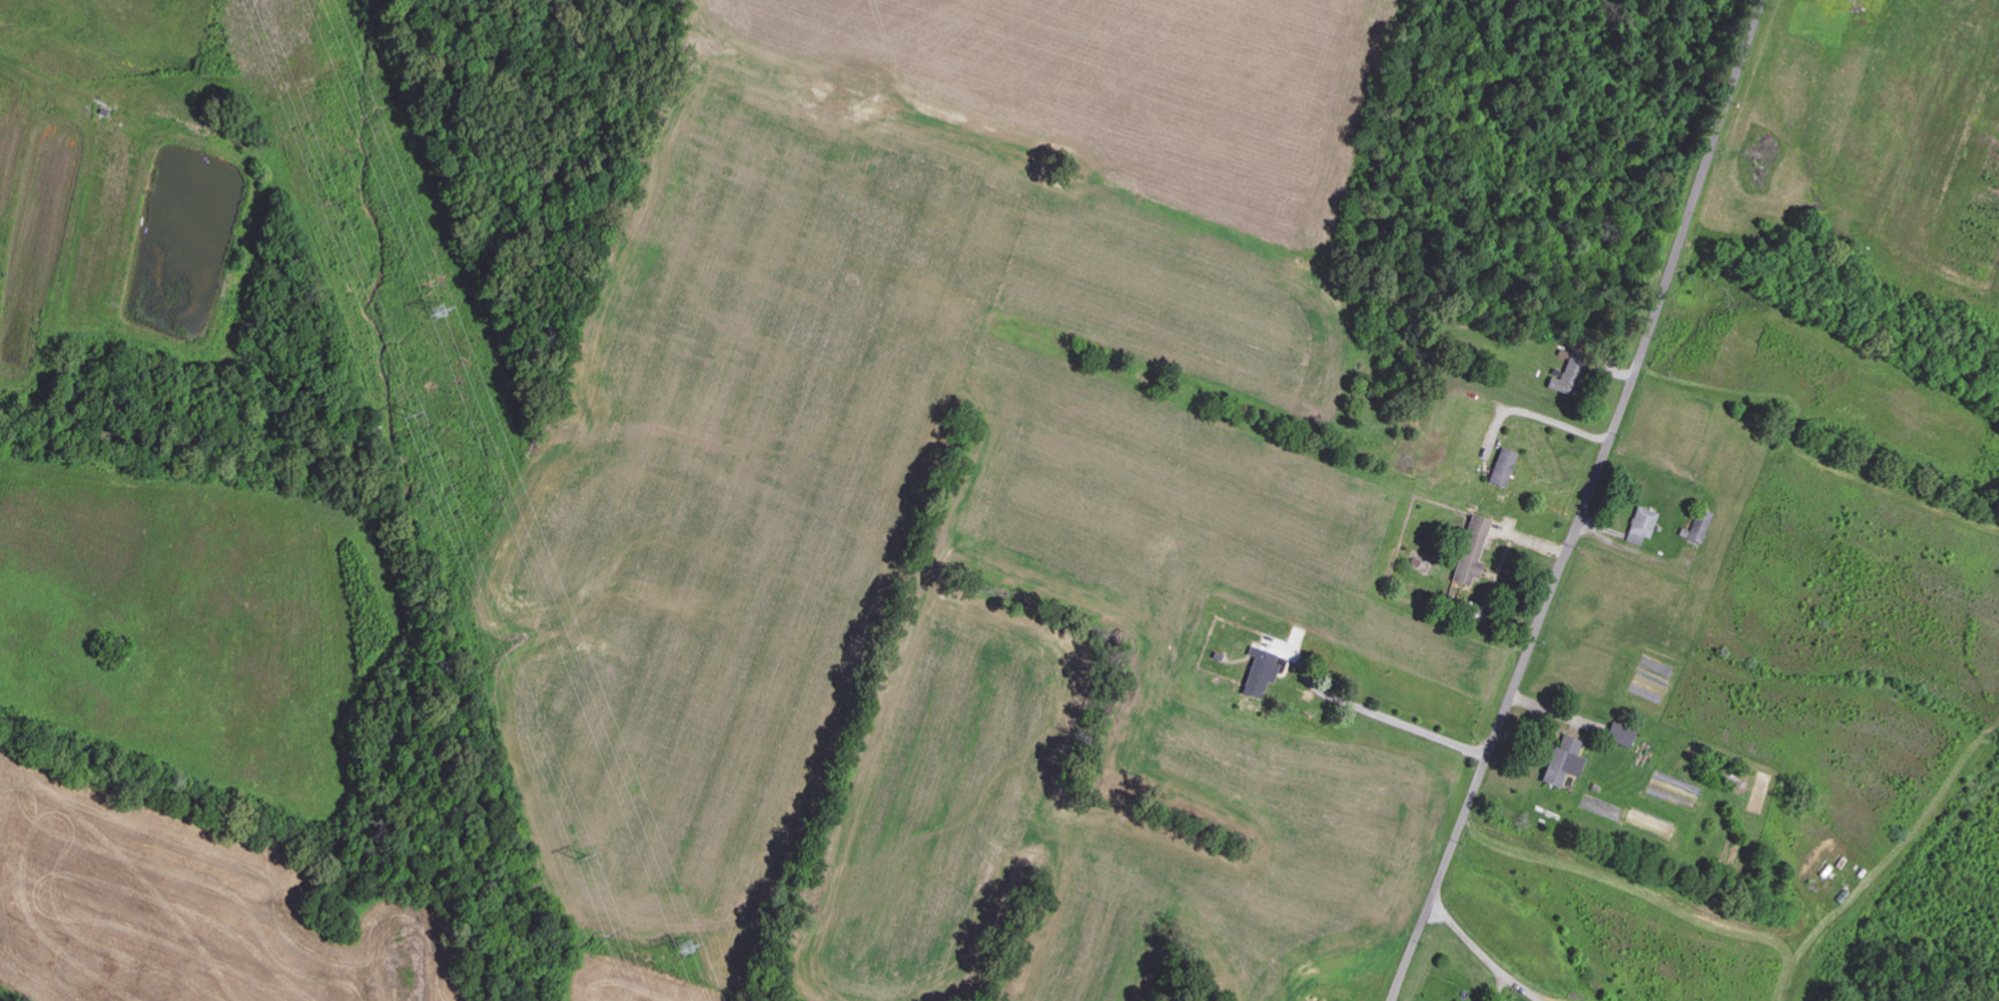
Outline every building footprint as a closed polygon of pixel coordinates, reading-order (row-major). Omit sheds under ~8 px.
[(1577,397),(1590,354),(1572,349),(1563,380),(1553,377),(1549,389),(1577,397)] [(1490,482),(1506,489),(1521,455),(1504,448),(1490,482)] [(1627,542),(1642,547),(1645,538),(1652,540),(1660,514),(1638,507),(1627,542)] [(1702,544),(1715,515),(1700,509),(1687,538),(1702,544)] [(1472,587),(1474,578),(1481,580),(1485,563),(1483,563),(1493,521),(1472,516),(1455,583),(1472,587)] [(1608,741),(1633,748),(1638,730),(1613,723),(1608,741)] [(1582,777),(1587,760),(1579,758),(1584,742),(1561,735),(1546,784),(1564,789),(1568,774),(1582,777)]
